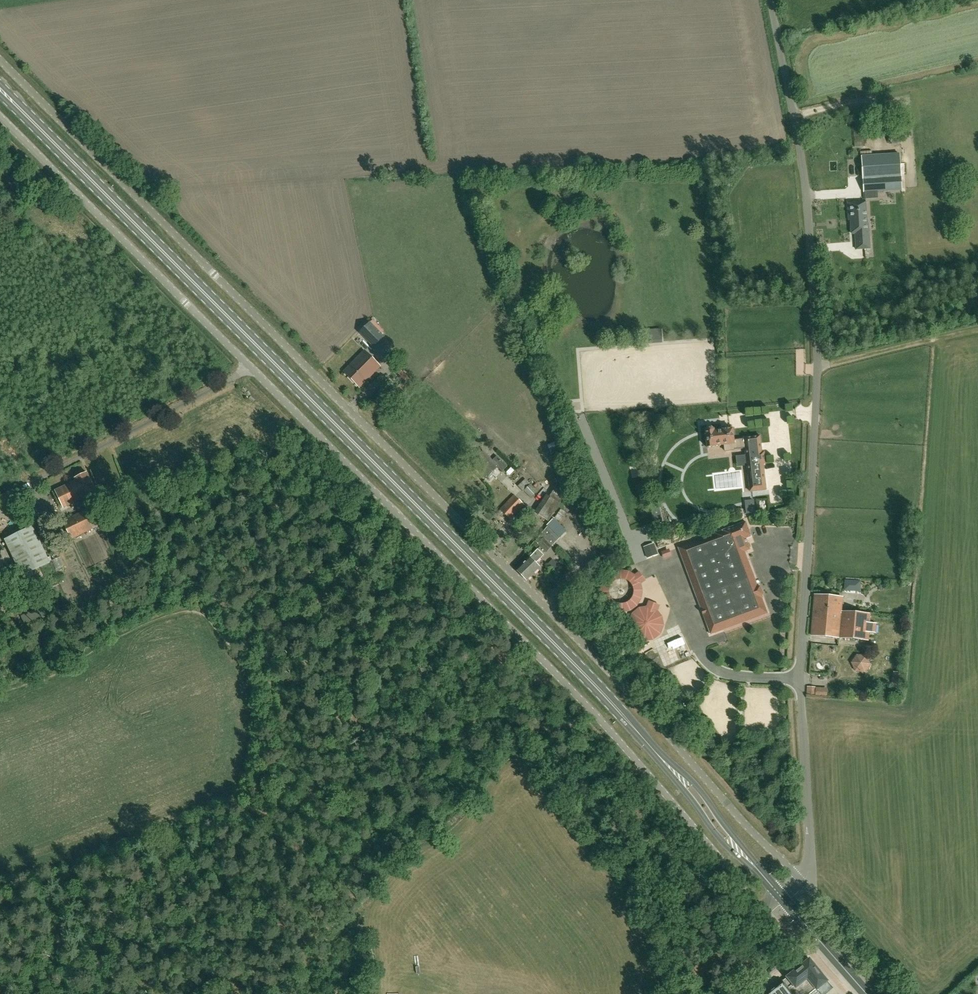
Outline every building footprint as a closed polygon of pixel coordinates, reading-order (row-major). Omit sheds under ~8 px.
[(890,132),(891,146),(903,145),(902,132),(890,132)] [(863,158),(864,178),(865,199),(878,198),(877,190),(886,190),(886,191),(902,190),(900,156),(863,158)] [(849,202),(850,219),(851,219),(852,233),(856,233),(857,248),(870,248),(869,223),(867,224),(866,201),(849,202)] [(370,322),(359,333),(373,347),(384,336),(370,322)] [(655,331),(655,343),(665,343),(664,331),(655,331)] [(359,387),(380,367),(364,350),(343,371),(359,387)] [(399,385),(391,393),(400,402),(408,395),(399,385)] [(708,428),(705,430),(707,448),(713,447),(713,446),(724,445),(725,451),(735,450),(735,449),(745,448),(750,491),(766,490),(763,464),(766,464),(764,452),(762,452),(760,436),(744,437),(744,439),(734,440),(733,429),(714,431),(714,430),(711,427),(708,428)] [(502,472),(507,466),(497,456),(493,461),(483,451),(472,462),(486,478),(498,467),(502,472)] [(513,477),(519,472),(515,468),(509,473),(513,477)] [(87,473),(74,478),(75,480),(55,490),(63,508),(84,498),(84,500),(97,494),(87,473)] [(514,482),(531,498),(538,492),(521,475),(514,482)] [(551,498),(560,503),(564,497),(555,491),(551,498)] [(499,509),(510,520),(524,505),(513,495),(499,509)] [(755,500),(745,501),(747,515),(756,514),(755,500)] [(654,525),(663,523),(660,507),(658,508),(657,502),(652,503),(653,509),(651,509),(654,525)] [(98,526),(89,509),(63,521),(72,538),(98,526)] [(757,585),(756,584),(744,551),(750,549),(746,538),(751,536),(746,522),(715,533),(715,534),(678,547),(710,635),(767,614),(761,598),(762,597),(758,585),(757,585)] [(559,538),(546,525),(534,541),(546,553),(559,538)] [(4,539),(22,576),(50,562),(32,526),(4,539)] [(590,530),(586,539),(590,541),(595,533),(590,530)] [(654,543),(644,547),(648,558),(658,555),(654,543)] [(544,555),(538,549),(516,570),(526,580),(539,567),(535,563),(544,555)] [(815,594),(812,635),(866,639),(868,615),(841,613),(843,597),(815,594)] [(632,613),(628,622),(630,631),(636,638),(644,641),(653,640),(661,634),(664,626),(663,617),(658,611),(660,605),(649,601),(646,606),(639,607),(632,613)] [(681,626),(670,630),(673,636),(684,632),(681,626)] [(858,655),(853,662),(856,670),(865,670),(870,663),(866,655),(858,655)] [(903,672),(893,672),(892,687),(902,687),(903,672)] [(827,697),(828,688),(807,686),(806,695),(827,697)] [(687,727),(690,733),(697,728),(694,723),(687,727)] [(796,902),(792,906),(804,918),(809,914),(796,902)] [(827,981),(810,959),(767,993),(810,993),(827,981)]
